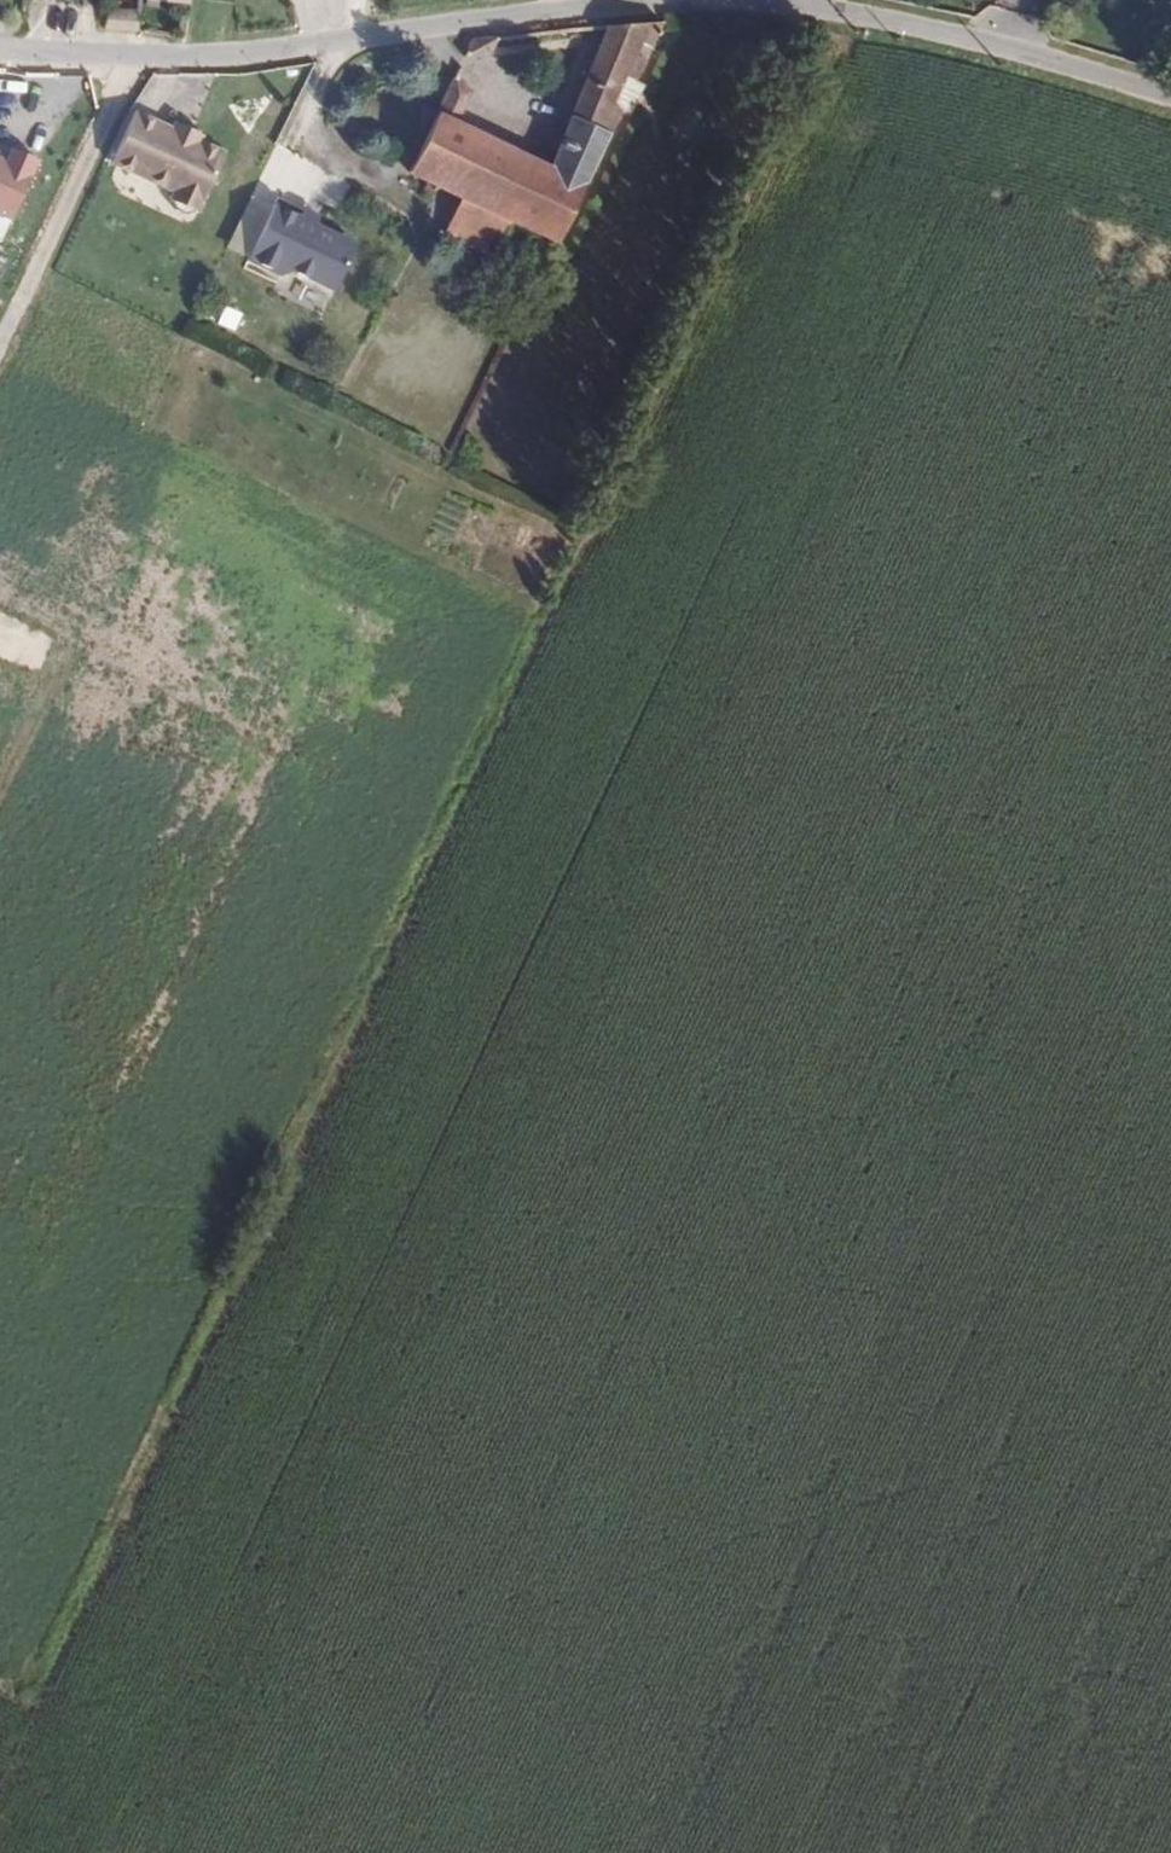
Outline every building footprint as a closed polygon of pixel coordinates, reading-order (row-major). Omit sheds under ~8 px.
[(139,29),(142,10),(111,7),(108,28),(139,29)] [(567,237),(628,106),(642,76),(667,22),(608,28),(545,155),(472,119),(478,106),(454,95),(421,168),(474,193),(457,230),(504,251),(522,217),(567,237)] [(490,61),(499,41),(478,43),(473,54),(490,61)] [(640,113),(655,84),(642,76),(628,106),(640,113)] [(28,171),(48,125),(25,114),(4,158),(28,171)] [(207,215),(235,156),(208,143),(182,132),(144,114),(121,165),(183,195),(179,203),(182,204),(185,214),(194,218),(207,215)] [(210,138),(185,126),(182,132),(208,143),(210,138)] [(16,176),(0,167),(0,215),(5,204),(9,193),(16,176)] [(13,208),(5,204),(0,215),(0,222),(5,225),(13,208)] [(343,294),(367,247),(285,208),(259,264),(290,279),(305,275),(343,294)] [(302,301),(326,308),(331,289),(308,282),(302,301)]
